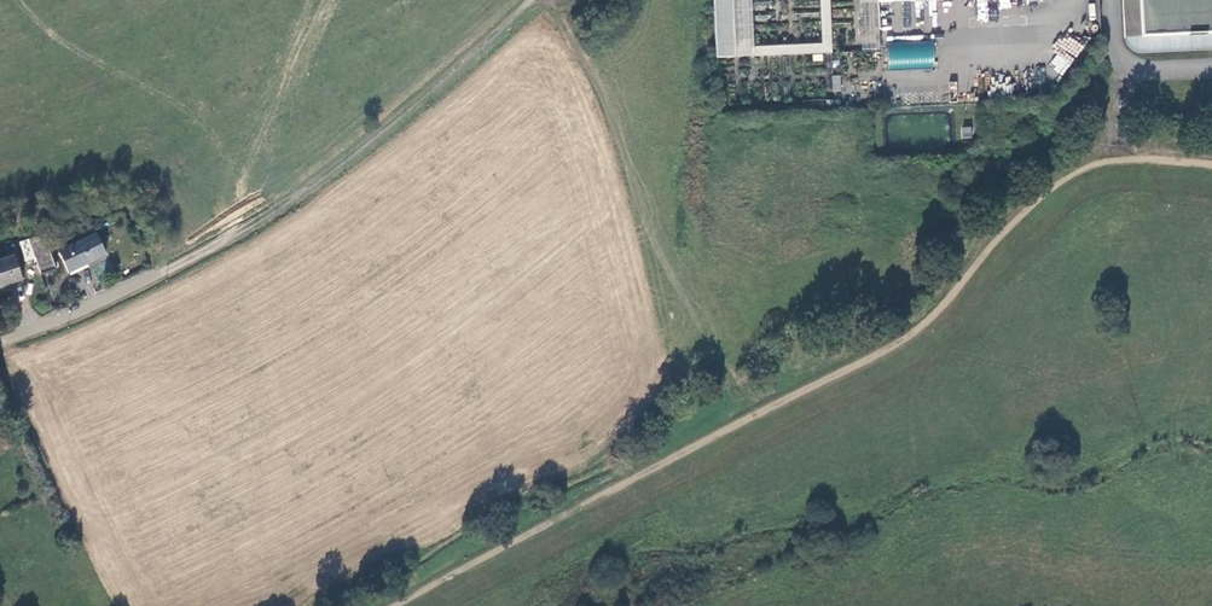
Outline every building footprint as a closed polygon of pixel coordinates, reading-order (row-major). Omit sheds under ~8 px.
[(716,58),(734,57),(731,0),(713,0),(716,58)] [(1144,36),(1211,33),(1211,0),(1142,0),(1144,36)] [(1045,64),(1062,76),(1084,47),(1067,34),(1045,64)] [(887,68),(934,69),(934,42),(888,41),(887,68)] [(833,92),(841,91),(840,75),(832,75),(833,92)] [(960,127),(962,139),(972,137),(971,126),(960,127)] [(63,233),(61,227),(40,233),(42,241),(63,233)] [(69,269),(108,253),(98,231),(60,248),(69,269)] [(36,255),(42,270),(56,265),(50,244),(44,246),(42,241),(40,233),(30,237),(30,238),(36,255)] [(26,259),(36,255),(30,238),(20,241),(26,259)] [(23,278),(16,253),(0,258),(0,286),(23,278)]
